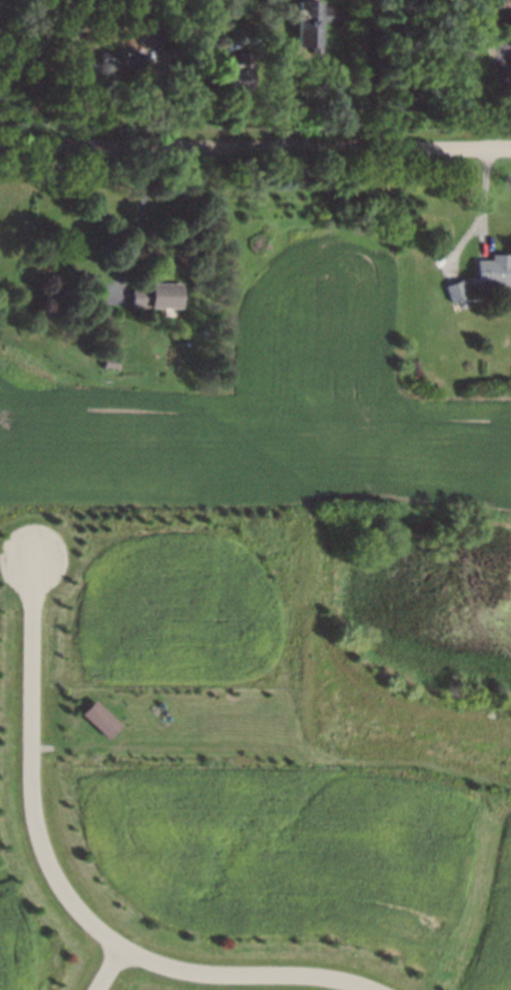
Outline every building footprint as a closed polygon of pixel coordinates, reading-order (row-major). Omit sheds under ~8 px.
[(310,47),(309,53),(320,53),(321,1),(303,0),(298,0),(297,47),(310,47)] [(510,13),(510,0),(488,0),(488,12),(510,13)] [(344,6),(322,6),(322,23),(344,24),(344,6)] [(161,44),(162,28),(140,27),(139,44),(161,44)] [(144,53),(101,52),(101,69),(143,69),(144,53)] [(219,67),(219,90),(251,90),(251,52),(237,53),(237,67),(219,67)] [(510,254),(491,254),(491,260),(476,260),(476,275),(444,285),(449,302),(468,297),(464,284),(510,284),(510,254)] [(133,308),(181,307),(181,283),(133,284),(133,308)] [(82,714),(94,701),(120,724),(108,739),(82,714)]
